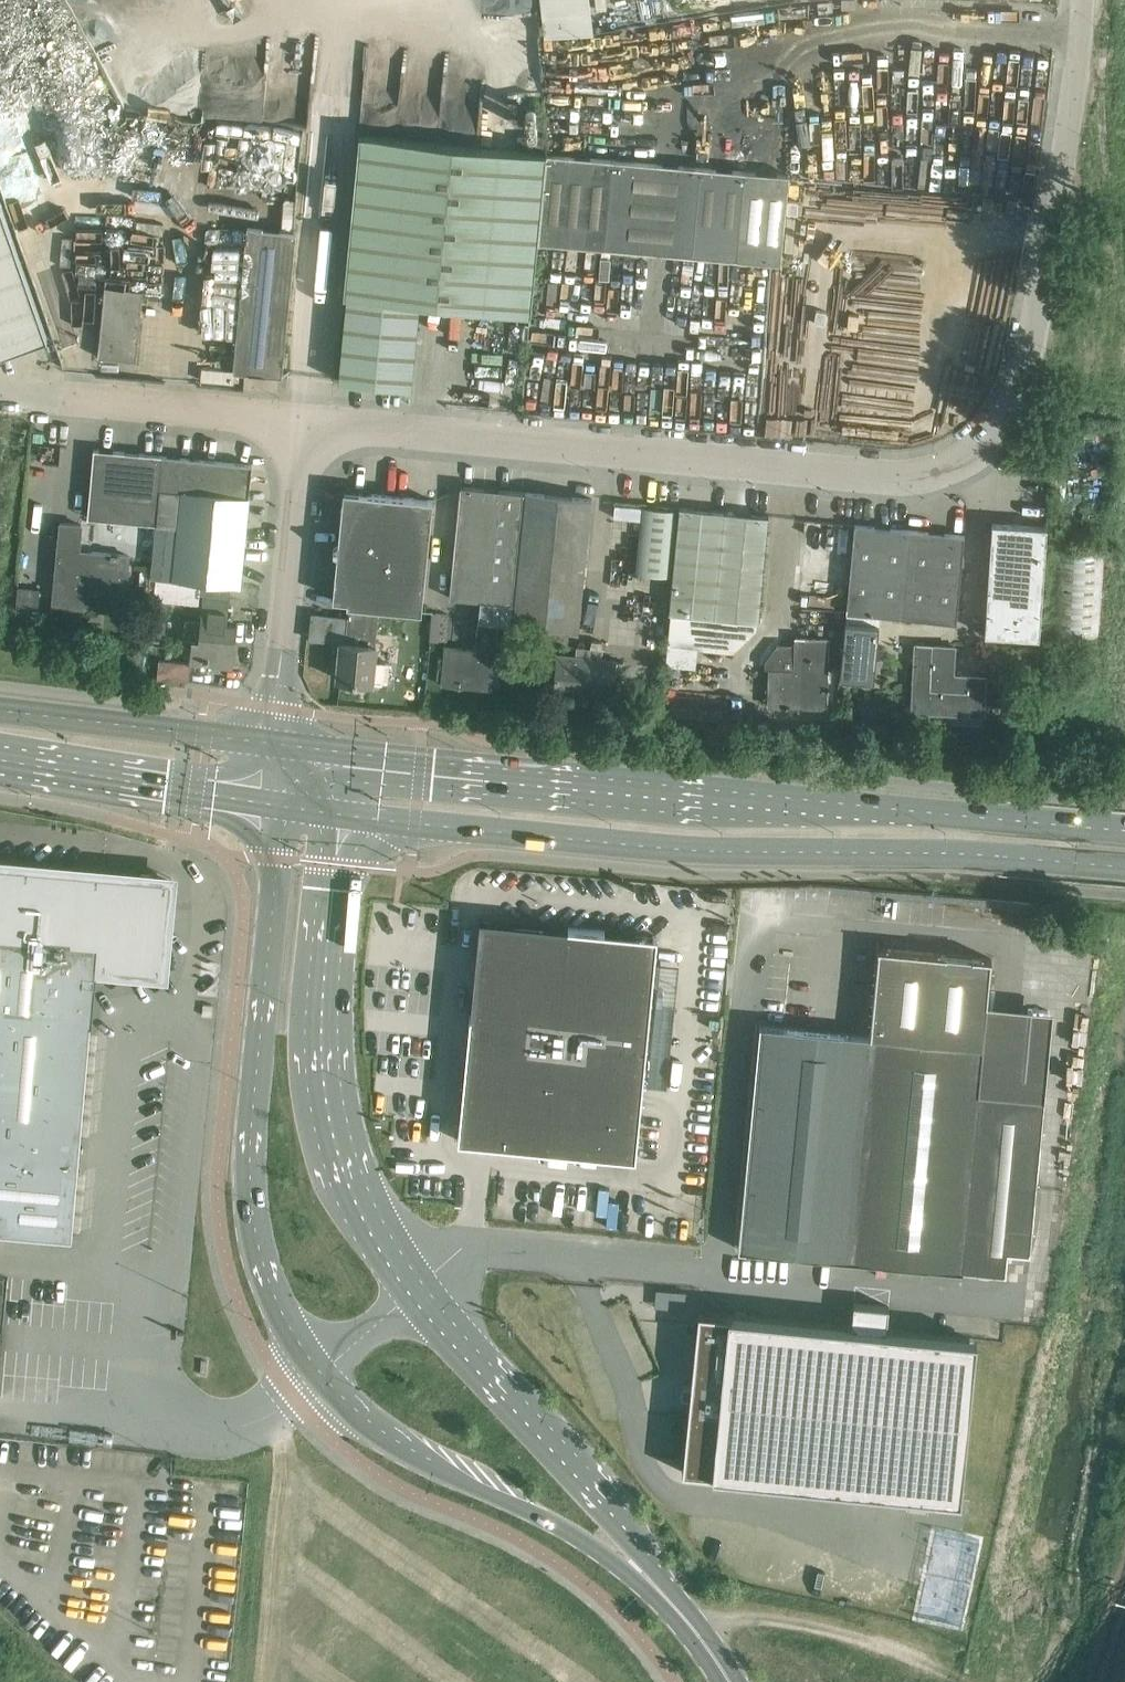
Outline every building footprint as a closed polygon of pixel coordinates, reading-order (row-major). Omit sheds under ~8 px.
[(545,37),(593,31),(589,0),(541,0),(545,37)] [(532,312),(539,240),(547,153),(359,134),(343,294),(347,294),(338,380),(411,387),(419,302),(508,310),(532,312)] [(547,153),(539,240),(781,263),(789,174),(547,153)] [(336,179),(324,178),(320,213),(332,214),(336,179)] [(47,337),(0,202),(0,353),(47,337)] [(233,370),(282,374),(295,231),(247,226),(233,370)] [(103,304),(98,357),(136,361),(143,291),(105,287),(103,304)] [(94,449),(87,518),(156,525),(163,456),(94,449)] [(156,528),(151,576),(156,576),(156,582),(154,595),(154,598),(197,602),(202,603),(203,594),(204,581),(230,584),(240,585),(244,537),(251,464),(163,456),(156,525),(156,528)] [(461,485),(449,597),(480,600),(513,603),(524,492),(461,485)] [(343,491),(333,599),(347,600),(347,603),(349,604),(379,606),(422,610),(432,500),(343,491)] [(525,492),(519,558),(585,564),(591,498),(525,492)] [(615,502),(614,517),(640,519),(641,504),(615,502)] [(642,506),(635,571),(670,574),(677,509),(642,506)] [(679,507),(669,612),(713,617),(724,511),(679,507)] [(724,511),(713,617),(758,621),(769,516),(724,511)] [(60,523),(53,605),(86,608),(88,587),(125,590),(129,555),(79,551),(81,525),(60,523)] [(993,523),(985,634),(1039,638),(1047,526),(993,523)] [(855,524),(847,612),(901,617),(910,529),(855,524)] [(910,529),(901,617),(956,623),(965,535),(910,529)] [(1055,545),(1050,633),(1098,636),(1104,548),(1055,545)] [(514,604),(512,624),(517,624),(568,629),(578,630),(585,564),(519,558),(514,604)] [(186,620),(185,638),(194,639),(192,661),(191,662),(193,663),(216,665),(231,666),(235,624),(225,623),(230,584),(204,581),(203,594),(202,603),(200,621),(186,620)] [(164,639),(169,599),(154,598),(150,638),(164,639)] [(438,665),(437,677),(442,677),(441,684),(494,689),(494,687),(496,667),(500,622),(512,624),(514,604),(513,603),(480,600),(475,649),(475,656),(462,654),(463,648),(445,646),(443,666),(438,665)] [(339,655),(337,679),(382,683),(382,682),(388,682),(390,663),(374,662),(376,645),(375,645),(377,627),(379,606),(349,604),(348,616),(345,642),(340,641),(340,643),(339,655)] [(450,638),(451,611),(435,610),(434,638),(450,638)] [(846,621),(841,677),(874,680),(879,624),(846,621)] [(517,624),(516,637),(567,642),(568,629),(517,624)] [(770,669),(769,705),(826,707),(828,639),(796,638),(795,670),(770,669)] [(915,644),(912,711),(984,714),(986,676),(953,675),(955,646),(915,644)] [(558,655),(554,690),(611,696),(615,661),(602,659),(602,650),(577,648),(576,657),(558,655)] [(159,659),(158,679),(184,680),(192,681),(193,663),(191,662),(192,661),(159,659)] [(62,1237),(72,1238),(91,1022),(92,1023),(97,972),(98,964),(118,966),(118,971),(135,972),(135,967),(161,969),(169,880),(0,865),(0,1232),(62,1237)] [(480,918),(458,1140),(636,1157),(655,960),(657,936),(480,918)] [(872,1036),(851,1258),(1005,1273),(1007,1250),(1030,1252),(1031,1235),(1038,1171),(1045,1097),(979,1091),(987,1003),(991,956),(878,946),(878,948),(879,948),(870,1036),(872,1036)] [(740,1248),(851,1258),(872,1036),(870,1036),(761,1025),(740,1248)] [(690,1397),(682,1472),(954,1499),(970,1338),(887,1330),(889,1310),(889,1306),(854,1302),(853,1307),(852,1326),(699,1311),(691,1385),(687,1385),(685,1396),(690,1397)]
